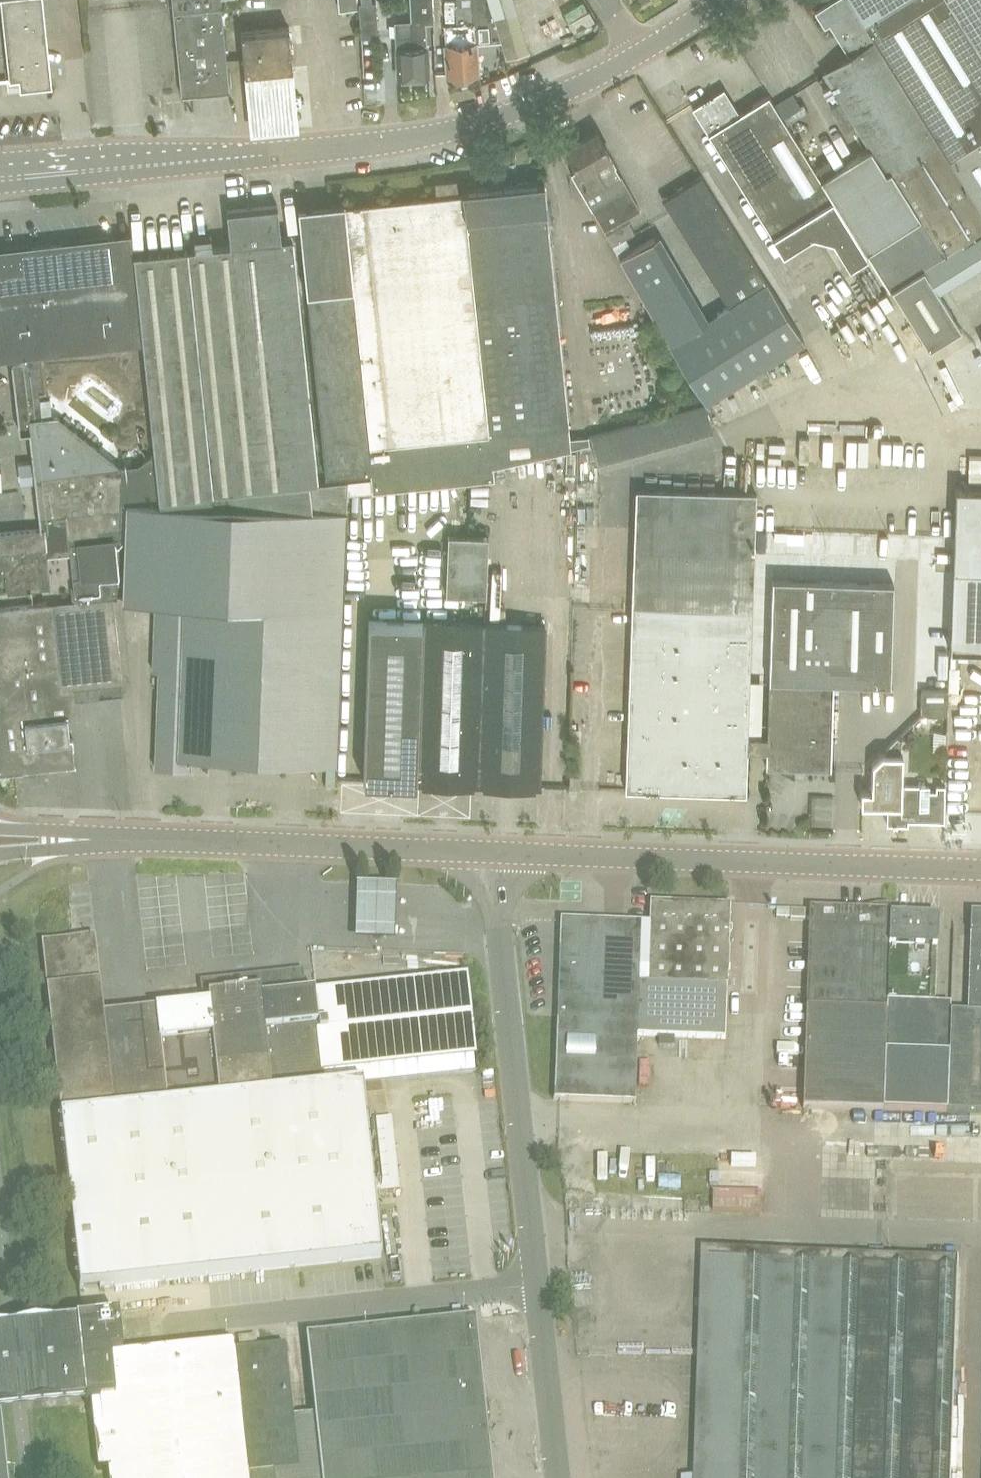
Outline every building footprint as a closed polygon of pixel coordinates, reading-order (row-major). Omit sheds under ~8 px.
[(41,69),(33,0),(0,0),(0,74),(41,69)] [(181,90),(198,88),(198,93),(228,90),(219,0),(172,0),(181,90)] [(397,20),(397,22),(398,47),(397,47),(399,76),(429,74),(427,26),(426,22),(434,22),(433,0),(411,0),(411,10),(412,20),(397,20)] [(471,4),(455,6),(456,24),(444,25),(445,44),(448,73),(451,73),(451,77),(455,78),(463,78),(467,75),(466,71),(478,70),(476,42),(502,40),(496,22),(491,23),(491,22),(488,11),(486,0),(471,0),(471,4)] [(864,19),(863,19),(855,6),(851,0),(829,0),(815,8),(824,24),(829,21),(850,54),(822,71),(870,148),(821,178),(855,232),(890,288),(922,268),(921,267),(943,254),(962,242),(962,243),(980,231),(980,207),(950,156),(864,19)] [(950,0),(851,0),(855,6),(863,19),(864,19),(950,156),(980,207),(980,51),(950,0)] [(359,3),(360,37),(377,36),(376,2),(371,2),(361,3),(359,3)] [(240,31),(245,71),(292,66),(288,25),(240,31)] [(855,232),(821,178),(769,94),(739,112),(724,87),(692,106),(783,252),(812,234),(832,239),(836,244),(855,232)] [(566,146),(578,167),(570,171),(612,244),(634,231),(628,219),(631,217),(629,214),(639,208),(620,175),(608,154),(610,153),(596,128),(566,146)] [(718,310),(755,371),(805,340),(701,173),(664,197),(730,303),(718,310)] [(436,195),(458,193),(457,179),(434,182),(436,195)] [(344,202),(298,207),(327,475),(371,470),(373,489),(495,476),(494,465),(571,446),(546,208),(547,208),(544,180),(462,189),(462,193),(458,193),(436,195),(344,205),(344,202)] [(159,502),(348,511),(349,479),(318,482),(292,237),(280,238),(277,205),(226,211),(230,243),(133,254),(155,457),(159,493),(159,497),(159,502)] [(962,243),(963,245),(972,260),(977,267),(980,265),(980,231),(962,243)] [(130,233),(0,248),(0,359),(21,356),(41,354),(43,354),(142,342),(130,233)] [(755,371),(718,310),(702,320),(654,236),(619,256),(668,341),(706,401),(755,371)] [(963,245),(948,255),(964,281),(978,272),(971,261),(972,260),(963,245)] [(890,288),(891,289),(892,289),(929,348),(960,329),(922,268),(890,288)] [(593,332),(615,329),(616,338),(639,335),(636,304),(590,310),(593,332)] [(77,766),(74,738),(71,739),(69,719),(72,718),(79,717),(77,699),(125,694),(114,595),(118,595),(116,498),(122,498),(159,493),(155,457),(124,477),(119,477),(120,469),(117,469),(57,417),(42,419),(41,415),(51,414),(49,398),(39,399),(38,392),(46,391),(41,354),(21,356),(22,360),(12,361),(11,361),(19,431),(30,429),(42,527),(15,530),(0,531),(0,573),(6,572),(8,592),(43,589),(41,568),(38,568),(37,555),(48,553),(48,555),(71,553),(75,600),(0,608),(0,774),(77,766)] [(713,436),(709,419),(691,422),(695,440),(713,436)] [(628,435),(596,435),(595,464),(627,465),(628,435)] [(980,567),(980,487),(955,486),(952,566),(968,566),(980,567)] [(755,491),(635,487),(626,788),(745,791),(755,491)] [(348,511),(159,502),(127,503),(124,600),(162,601),(161,640),(167,640),(166,654),(171,654),(170,685),(159,685),(156,766),(192,767),(193,756),(338,761),(348,511)] [(487,536),(449,535),(446,594),(485,595),(487,536)] [(968,566),(952,566),(949,647),(980,648),(980,567),(968,566)] [(766,764),(830,766),(833,680),(890,682),(893,581),(772,577),(766,764)] [(418,780),(424,619),(424,618),(369,617),(364,779),(418,780)] [(546,623),(424,619),(418,780),(541,783),(546,623)] [(947,689),(921,689),(921,714),(947,715),(947,689)] [(886,747),(886,752),(900,753),(901,739),(898,736),(886,747)] [(861,787),(861,802),(881,802),(887,802),(887,803),(887,822),(908,823),(908,819),(944,820),(945,794),(945,785),(938,785),(937,790),(929,790),(929,785),(902,784),(903,753),(900,753),(886,752),(882,752),(872,761),(871,787),(861,787)] [(580,774),(570,774),(570,787),(580,787),(580,774)] [(650,923),(643,923),(639,1036),(727,1039),(732,905),(651,903),(650,923)] [(884,1111),(890,916),(890,911),(810,908),(803,1109),(884,1111)] [(951,1014),(947,1113),(980,1114),(980,915),(970,914),(967,1015),(951,1014)] [(947,1113),(951,1014),(951,1005),(935,1004),(937,938),(939,938),(939,916),(902,915),(902,916),(890,916),(884,1111),(947,1113)] [(637,1103),(639,1036),(643,923),(561,920),(558,1015),(555,1100),(637,1103)] [(326,1087),(316,992),(306,993),(304,970),(207,981),(210,1003),(105,1015),(96,935),(76,938),(43,941),(61,1115),(80,1291),(382,1259),(375,1194),(396,1192),(389,1124),(368,1126),(364,1083),(326,1087)] [(665,1195),(684,1194),(683,1179),(664,1180),(665,1195)] [(709,1252),(701,1477),(951,1477),(959,1260),(709,1252)] [(476,1319),(307,1337),(316,1426),(295,1428),(286,1345),(235,1351),(234,1342),(160,1350),(160,1351),(123,1355),(119,1318),(84,1322),(77,1323),(86,1404),(91,1404),(98,1471),(108,1470),(109,1477),(493,1477),(476,1319)] [(77,1323),(0,1331),(0,1414),(86,1404),(77,1323)] [(257,1347),(255,1337),(238,1338),(239,1349),(257,1347)]
